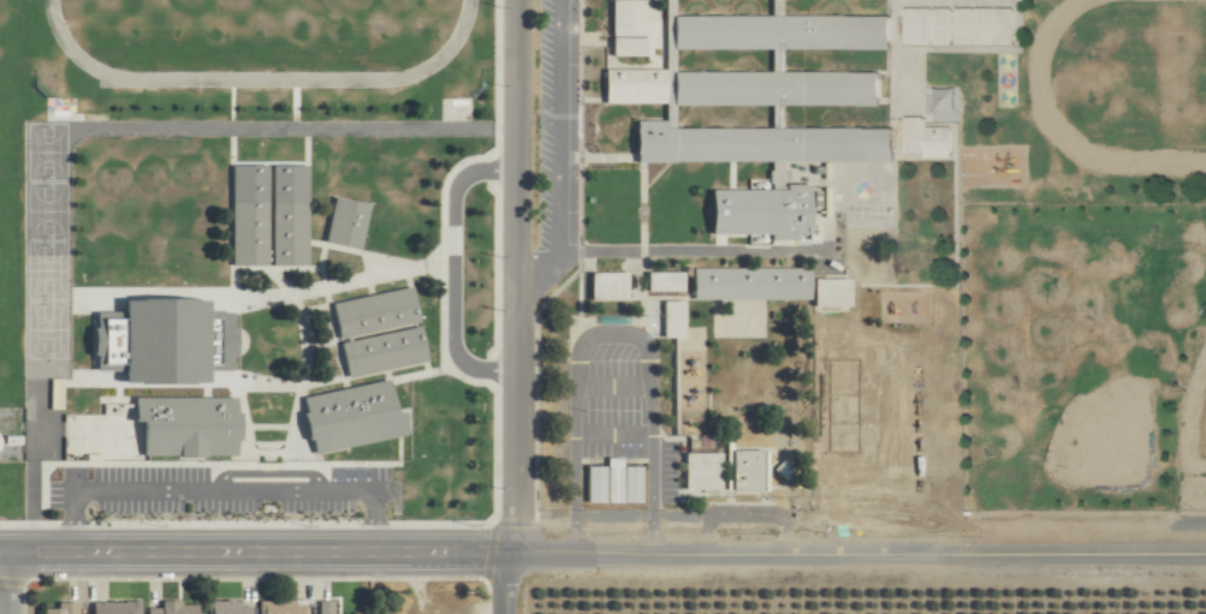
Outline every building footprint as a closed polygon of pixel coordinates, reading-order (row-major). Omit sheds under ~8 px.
[(679,3),(661,75),(613,62),(605,94),(672,112),(668,124),(644,118),(637,144),(772,179),(768,195),(720,183),(709,224),(802,248),(824,164),(887,180),(897,142),(783,113),(774,90),(875,116),(883,84),(784,59),(790,36),(885,61),(893,30),(782,1),(782,0),(667,0),(679,3)] [(650,56),(650,0),(613,0),(613,56),(650,56)] [(1016,44),(1017,7),(907,7),(907,44),(1016,44)] [(954,158),(954,125),(926,125),(926,115),(907,115),(907,158),(954,158)] [(328,243),(364,249),(371,203),(336,197),(328,243)] [(270,201),(234,201),(234,265),(270,265),(270,201)] [(311,201),(273,201),(273,266),(311,266),(311,201)] [(811,300),(812,268),(695,268),(695,299),(811,300)] [(685,291),(685,270),(649,270),(649,291),(685,291)] [(593,272),(593,301),(629,301),(629,272),(593,272)] [(852,278),(815,278),(815,308),(852,308),(852,278)] [(334,302),(341,338),(422,323),(416,287),(334,302)] [(654,301),(654,336),(685,336),(685,301),(654,301)] [(349,378),(431,361),(423,326),(342,343),(349,378)] [(398,413),(392,381),(304,396),(313,452),(409,437),(404,411),(398,413)] [(240,397),(105,397),(105,414),(68,414),(68,458),(239,459),(240,397)] [(771,451),(730,451),(730,492),(771,492),(771,451)] [(723,453),(687,453),(687,490),(723,490),(723,453)] [(625,467),(625,459),(609,459),(609,466),(590,466),(589,503),(644,503),(644,467),(625,467)] [(262,613),(309,613),(309,600),(262,600),(262,613)] [(336,601),(321,601),(321,613),(336,613),(336,601)] [(95,602),(95,613),(143,613),(142,602),(95,602)] [(200,602),(164,602),(164,608),(150,608),(150,613),(200,613),(200,602)] [(212,613),(254,613),(254,602),(212,602),(212,613)] [(80,604),(47,604),(47,613),(80,613),(80,604)]
